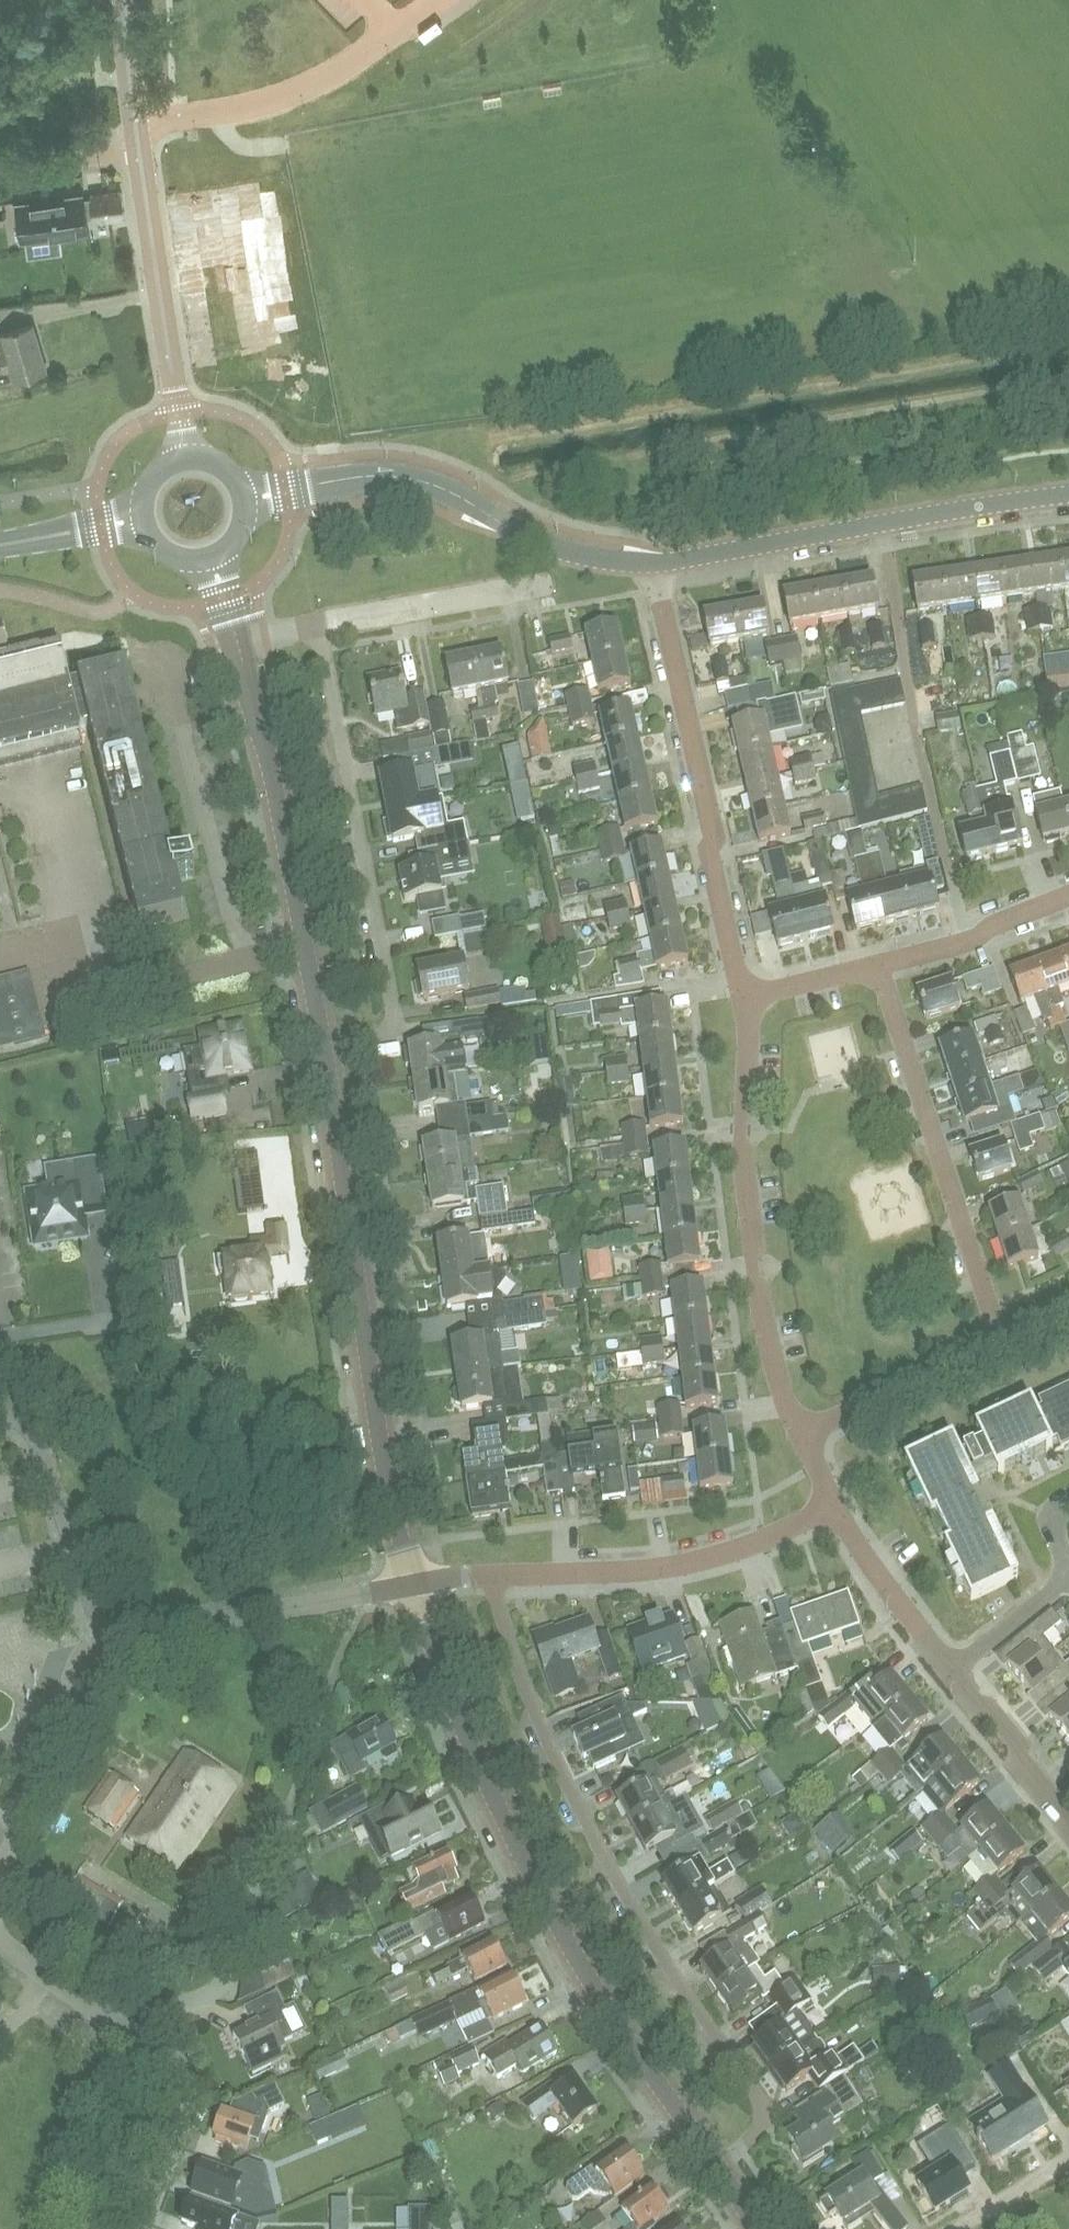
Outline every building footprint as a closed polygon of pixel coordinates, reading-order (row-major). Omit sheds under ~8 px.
[(93,220),(124,216),(121,191),(90,196),(90,198),(93,218),(93,220)] [(93,218),(90,198),(84,199),(84,192),(14,202),(19,241),(89,232),(87,218),(93,218)] [(14,379),(46,370),(33,324),(0,333),(14,379)] [(1060,558),(1065,591),(1068,590),(1068,557),(1060,558)] [(1065,591),(1060,558),(1031,563),(1035,595),(1065,591)] [(1035,595),(1031,563),(1001,567),(1006,599),(1035,595)] [(1006,599),(1001,567),(972,571),(976,604),(1006,599)] [(976,604),(972,571),(942,576),(947,608),(976,604)] [(947,608),(942,576),(913,580),(917,612),(947,608)] [(872,578),(843,584),(849,616),(878,611),(872,578)] [(849,616),(843,584),(814,589),(819,621),(849,616)] [(819,621),(814,589),(784,594),(790,626),(819,621)] [(764,604),(734,609),(740,642),(769,636),(764,604)] [(1051,607),(1037,610),(1042,640),(1041,631),(1053,629),(1051,607)] [(740,642),(734,609),(704,615),(710,647),(740,642)] [(1042,640),(1037,610),(1024,612),(1027,633),(1026,633),(1027,635),(1020,637),(1022,646),(1028,645),(1028,643),(1042,640)] [(993,615),(979,618),(982,639),(995,638),(993,615)] [(982,639),(979,618),(966,620),(969,641),(982,639)] [(881,624),(878,625),(868,627),(872,648),(879,647),(886,645),(881,624)] [(919,626),(922,648),(937,646),(933,624),(919,626)] [(585,633),(592,663),(623,655),(617,626),(585,633)] [(842,654),(856,652),(852,630),(838,633),(842,654)] [(570,635),(548,640),(552,655),(574,650),(570,635)] [(802,660),(797,637),(780,640),(784,663),(802,660)] [(784,663),(780,640),(765,643),(772,677),(786,674),(784,663)] [(501,650),(473,656),(488,740),(490,740),(487,721),(499,718),(496,705),(499,705),(495,687),(508,685),(501,650)] [(630,685),(623,655),(592,663),(598,692),(630,685)] [(488,740),(473,656),(445,661),(452,696),(475,691),(479,707),(470,710),(477,743),(488,740)] [(83,748),(79,734),(82,733),(81,728),(91,726),(140,928),(187,917),(126,672),(70,686),(63,657),(0,673),(0,767),(83,748)] [(711,661),(715,683),(717,683),(729,680),(726,659),(711,661)] [(832,689),(854,685),(850,667),(828,670),(832,689)] [(423,694),(404,697),(400,676),(388,678),(388,674),(368,678),(375,716),(394,712),(396,723),(398,727),(402,729),(407,729),(429,725),(423,694)] [(746,676),(729,680),(717,683),(718,695),(725,694),(749,689),(746,676)] [(878,798),(870,757),(861,714),(906,704),(900,679),(831,694),(856,819),(860,829),(928,811),(923,787),(878,798)] [(534,681),(517,685),(523,716),(539,713),(534,681)] [(957,684),(934,688),(936,702),(960,698),(957,684)] [(568,710),(590,705),(592,705),(589,689),(565,695),(568,710)] [(752,705),(749,689),(725,694),(728,709),(736,708),(752,705)] [(739,754),(771,747),(764,719),(769,718),(770,717),(779,714),(782,728),(803,723),(800,711),(803,710),(802,705),(826,700),(824,690),(799,695),(799,696),(766,703),(766,702),(752,705),(736,708),(739,723),(732,725),(734,732),(730,733),(734,750),(738,749),(739,754)] [(450,732),(444,702),(427,705),(433,736),(450,732)] [(596,720),(592,705),(590,705),(568,710),(572,725),(596,720)] [(599,715),(605,744),(637,736),(630,707),(599,715)] [(961,729),(958,712),(935,716),(938,733),(961,729)] [(810,718),(814,735),(826,732),(822,715),(810,718)] [(1007,737),(1008,743),(1018,782),(1041,777),(1034,747),(1026,748),(1023,733),(1022,734),(1018,716),(1003,720),(1008,737),(1007,737)] [(407,740),(410,754),(418,753),(432,750),(429,735),(407,740)] [(644,766),(637,736),(605,744),(612,773),(644,766)] [(1018,782),(1008,743),(986,748),(991,768),(996,788),(1018,782)] [(446,747),(432,750),(418,753),(422,767),(449,762),(448,758),(461,756),(460,747),(447,749),(446,747)] [(777,776),(771,747),(739,754),(745,783),(777,776)] [(434,782),(414,786),(411,772),(422,769),(422,767),(418,753),(410,754),(395,757),(398,773),(380,777),(387,810),(438,800),(434,782)] [(789,760),(792,773),(814,768),(811,755),(789,760)] [(573,767),(573,768),(560,771),(562,783),(576,780),(576,781),(597,776),(594,762),(573,767)] [(650,795),(644,766),(612,773),(619,802),(650,795)] [(817,782),(814,768),(792,773),(795,786),(817,782)] [(600,789),(597,776),(576,781),(578,794),(600,789)] [(784,805),(777,776),(745,783),(752,812),(784,805)] [(995,853),(982,804),(979,790),(977,791),(976,784),(965,786),(967,794),(963,795),(969,817),(970,816),(973,828),(961,831),(968,860),(995,853)] [(1060,791),(1033,798),(1037,813),(1038,813),(1045,841),(1068,834),(1068,827),(1060,791)] [(1064,805),(1061,791),(1060,791),(1068,827),(1068,804),(1064,805)] [(657,824),(650,795),(619,802),(625,831),(657,824)] [(1021,846),(1014,818),(1009,798),(982,804),(995,853),(1021,846)] [(443,799),(438,800),(387,810),(389,821),(383,822),(387,840),(392,839),(393,842),(412,838),(415,854),(465,844),(468,843),(464,823),(448,826),(443,799)] [(790,834),(784,805),(752,812),(759,842),(790,834)] [(805,832),(814,830),(826,826),(823,814),(802,819),(805,832)] [(915,820),(921,844),(935,841),(929,817),(915,820)] [(849,833),(860,829),(856,819),(826,826),(814,830),(817,840),(849,833)] [(598,844),(599,848),(623,843),(619,827),(596,832),(596,833),(582,836),(584,847),(598,844)] [(808,844),(819,886),(820,889),(822,888),(833,885),(821,840),(808,844)] [(627,858),(623,843),(599,848),(603,864),(627,858)] [(442,894),(436,863),(440,863),(441,865),(468,860),(465,844),(415,854),(408,855),(411,868),(399,871),(405,901),(418,899),(421,915),(445,910),(442,894)] [(630,852),(637,881),(669,874),(662,845),(630,852)] [(784,849),(761,855),(765,869),(788,864),(784,849)] [(930,876),(914,880),(907,851),(895,854),(911,917),(938,910),(930,876)] [(911,917),(895,854),(902,883),(888,887),(880,853),(866,857),(883,924),(911,917)] [(883,924),(866,857),(854,860),(863,893),(848,897),(856,931),(883,924)] [(833,932),(825,899),(822,888),(820,889),(819,886),(810,888),(808,884),(794,888),(790,872),(787,873),(802,940),(833,932)] [(802,940),(787,873),(771,878),(779,910),(769,912),(778,946),(802,940)] [(675,903),(669,874),(637,881),(644,910),(675,903)] [(626,900),(604,905),(604,907),(591,909),(593,918),(606,915),(607,919),(629,914),(626,900)] [(682,932),(675,903),(644,910),(650,939),(682,932)] [(632,927),(629,914),(607,919),(609,931),(632,927)] [(559,916),(541,920),(549,959),(567,956),(559,916)] [(465,933),(462,917),(434,922),(437,939),(465,933)] [(689,961),(682,932),(650,939),(653,952),(636,955),(637,959),(617,963),(619,976),(614,977),(616,989),(644,984),(641,972),(657,968),(657,969),(689,961)] [(587,952),(570,956),(573,970),(590,966),(587,952)] [(1061,956),(1036,965),(1052,1008),(1059,1006),(1060,1007),(1065,1006),(1058,988),(1068,984),(1068,976),(1061,956)] [(416,969),(419,983),(414,984),(417,999),(422,998),(422,999),(467,991),(461,960),(416,969)] [(1052,1008),(1036,965),(1010,975),(1020,1002),(1033,997),(1044,1023),(1048,1022),(1048,1021),(1063,1015),(1060,1007),(1059,1006),(1052,1008)] [(994,967),(962,978),(967,992),(981,987),(984,997),(1001,991),(994,967)] [(0,976),(0,1043),(40,1035),(28,971),(0,976)] [(926,1019),(959,1009),(950,982),(918,993),(926,1019)] [(468,994),(471,1010),(502,1004),(499,989),(468,994)] [(668,1005),(635,1009),(620,1011),(619,999),(591,1002),(591,1004),(556,1009),(557,1017),(592,1012),(594,1027),(599,1026),(600,1028),(621,1024),(621,1028),(638,1026),(639,1039),(672,1035),(668,1005)] [(1027,1008),(1014,1012),(1023,1035),(1036,1030),(1027,1008)] [(1067,1024),(1063,1015),(1048,1021),(1048,1022),(1051,1030),(1067,1024)] [(978,1036),(985,1034),(1001,1029),(997,1016),(974,1023),(978,1036)] [(521,1033),(519,1019),(501,1022),(501,1019),(480,1022),(480,1020),(451,1024),(453,1039),(460,1038),(460,1040),(482,1038),(521,1033)] [(217,1075),(249,1069),(242,1027),(202,1034),(205,1048),(186,1051),(194,1096),(188,1097),(192,1119),(227,1112),(223,1091),(220,1091),(217,1075)] [(1004,1041),(1001,1029),(985,1034),(988,1046),(1004,1041)] [(675,1064),(672,1035),(639,1039),(643,1069),(675,1064)] [(940,1047),(948,1073),(981,1062),(972,1037),(940,1047)] [(414,1080),(465,1072),(460,1040),(460,1038),(453,1039),(440,1041),(441,1043),(404,1049),(406,1065),(411,1064),(414,1080)] [(180,1052),(165,1055),(168,1070),(183,1068),(180,1052)] [(604,1059),(606,1073),(628,1070),(627,1056),(604,1059)] [(989,1087),(981,1062),(948,1073),(956,1098),(989,1087)] [(679,1094),(675,1064),(643,1069),(647,1098),(679,1094)] [(186,1092),(185,1070),(163,1071),(164,1093),(186,1092)] [(630,1084),(628,1070),(606,1073),(608,1086),(630,1084)] [(450,1105),(459,1104),(454,1074),(465,1073),(465,1072),(414,1080),(418,1110),(450,1106),(450,1105)] [(998,1113),(989,1087),(956,1098),(965,1124),(998,1113)] [(683,1124),(679,1094),(647,1098),(651,1128),(683,1124)] [(465,1121),(493,1117),(491,1101),(463,1106),(465,1121)] [(1061,1126),(1056,1110),(1010,1125),(1019,1153),(1034,1148),(1030,1135),(1045,1130),(1045,1132),(1061,1126)] [(496,1133),(493,1117),(465,1121),(467,1137),(496,1133)] [(621,1126),(623,1142),(648,1139),(646,1123),(621,1126)] [(650,1155),(648,1139),(623,1142),(623,1145),(603,1148),(604,1162),(625,1160),(625,1158),(650,1155)] [(423,1146),(428,1177),(477,1170),(477,1169),(459,1172),(455,1141),(423,1146)] [(979,1181),(1012,1170),(1003,1143),(970,1154),(979,1181)] [(685,1145),(679,1146),(653,1149),(657,1179),(689,1175),(685,1145)] [(27,1193),(34,1236),(35,1245),(88,1237),(83,1209),(89,1208),(89,1209),(107,1206),(99,1159),(74,1163),(78,1185),(27,1193)] [(473,1191),(475,1190),(479,1218),(508,1213),(504,1185),(479,1188),(477,1170),(428,1177),(433,1208),(464,1203),(465,1204),(469,1203),(467,1189),(473,1188),(473,1191)] [(1045,1186),(1043,1183),(1037,1171),(1017,1182),(1024,1196),(1045,1186)] [(693,1204),(689,1175),(657,1179),(661,1209),(693,1204)] [(622,1199),(623,1212),(646,1210),(644,1196),(622,1199)] [(989,1210),(999,1239),(1030,1228),(1020,1200),(989,1210)] [(697,1234),(693,1204),(661,1209),(664,1238),(697,1234)] [(536,1225),(536,1224),(545,1223),(543,1210),(534,1211),(534,1210),(508,1214),(508,1213),(479,1218),(481,1232),(536,1225)] [(647,1224),(646,1210),(623,1212),(625,1226),(647,1224)] [(266,1257),(289,1253),(285,1225),(268,1228),(270,1240),(251,1242),(252,1249),(243,1250),(243,1254),(225,1256),(225,1258),(218,1259),(221,1274),(228,1274),(231,1299),(253,1297),(253,1295),(271,1292),(266,1257)] [(1039,1258),(1030,1228),(999,1239),(1008,1268),(1039,1258)] [(701,1264),(697,1234),(664,1238),(668,1268),(701,1264)] [(1049,1246),(1056,1259),(1068,1250),(1068,1238),(1067,1235),(1049,1246)] [(487,1251),(471,1254),(468,1238),(437,1243),(442,1275),(493,1269),(492,1267),(489,1268),(487,1251)] [(607,1250),(587,1252),(590,1280),(610,1278),(607,1250)] [(663,1263),(639,1266),(641,1279),(665,1276),(663,1268),(663,1263)] [(493,1298),(504,1279),(493,1269),(442,1275),(447,1308),(478,1303),(478,1302),(492,1299),(492,1298),(493,1298)] [(641,1286),(616,1289),(618,1302),(644,1299),(643,1298),(667,1295),(666,1290),(665,1280),(641,1283),(641,1286)] [(703,1285),(697,1286),(671,1289),(675,1319),(707,1315),(703,1285)] [(491,1321),(545,1314),(543,1298),(489,1306),(491,1321)] [(547,1325),(545,1314),(491,1321),(493,1333),(547,1325)] [(711,1344),(707,1315),(675,1319),(679,1349),(711,1344)] [(640,1339),(641,1352),(664,1350),(662,1336),(640,1339)] [(501,1353),(486,1355),(483,1339),(452,1343),(457,1377),(504,1371),(501,1353)] [(715,1374),(711,1344),(679,1349),(683,1378),(715,1374)] [(665,1364),(664,1350),(641,1352),(643,1367),(665,1364)] [(508,1402),(504,1371),(457,1377),(458,1387),(453,1392),(455,1404),(461,1407),(462,1408),(492,1404),(508,1402)] [(719,1404),(715,1374),(683,1378),(687,1408),(719,1404)] [(666,1398),(677,1397),(676,1379),(665,1379),(666,1398)] [(962,1452),(973,1476),(994,1466),(996,1470),(1049,1445),(1050,1446),(1058,1442),(1062,1449),(1068,1446),(1068,1391),(1041,1405),(1044,1412),(1036,1415),(1031,1403),(976,1429),(983,1444),(962,1452)] [(561,1398),(504,1406),(506,1421),(563,1413),(561,1398)] [(658,1419),(659,1425),(683,1422),(681,1403),(646,1408),(647,1421),(658,1419)] [(694,1429),(694,1431),(684,1432),(683,1422),(659,1425),(633,1428),(635,1442),(661,1438),(661,1437),(681,1435),(684,1461),(698,1459),(729,1455),(725,1425),(694,1429)] [(504,1462),(502,1450),(506,1449),(505,1441),(509,1440),(507,1427),(504,1427),(504,1423),(472,1427),(474,1436),(473,1436),(474,1447),(475,1446),(476,1454),(462,1456),(466,1480),(505,1474),(543,1468),(543,1469),(544,1468),(543,1460),(557,1457),(555,1442),(540,1444),(542,1456),(504,1462)] [(593,1437),(594,1445),(556,1450),(555,1442),(557,1457),(562,1493),(575,1491),(573,1473),(599,1469),(603,1500),(626,1497),(617,1434),(593,1437)] [(950,1544),(945,1547),(971,1601),(1012,1582),(947,1443),(906,1463),(932,1517),(936,1515),(950,1544)] [(733,1485),(729,1455),(698,1459),(702,1489),(733,1485)] [(562,1493),(557,1457),(543,1460),(544,1468),(547,1495),(562,1493)] [(511,1510),(505,1474),(466,1480),(472,1516),(511,1510)] [(643,1507),(687,1501),(685,1477),(640,1483),(643,1507)] [(848,1592),(791,1612),(786,1597),(773,1602),(779,1620),(798,1669),(805,1691),(812,1712),(814,1719),(827,1711),(831,1707),(808,1644),(860,1625),(848,1592)] [(1007,1665),(1019,1679),(1054,1651),(1043,1638),(1061,1623),(1051,1611),(1011,1643),(1020,1654),(1007,1665)] [(798,1669),(779,1620),(766,1625),(768,1630),(761,1633),(754,1612),(720,1624),(742,1686),(775,1675),(776,1677),(798,1669)] [(642,1670),(685,1655),(671,1615),(628,1630),(642,1670)] [(570,1659),(597,1650),(608,1681),(624,1674),(609,1631),(594,1636),(588,1618),(545,1633),(544,1630),(533,1634),(556,1698),(580,1689),(570,1659)] [(716,1684),(700,1638),(684,1643),(692,1663),(686,1665),(696,1691),(716,1684)] [(1068,1681),(1068,1661),(1065,1665),(1054,1651),(1019,1679),(1031,1694),(1044,1683),(1053,1694),(1068,1681)] [(891,1675),(866,1695),(866,1694),(855,1704),(846,1693),(831,1707),(827,1711),(836,1722),(854,1707),(865,1720),(864,1721),(871,1729),(872,1728),(873,1728),(909,1698),(891,1675)] [(1053,1694),(1062,1705),(1049,1716),(1061,1730),(1068,1724),(1068,1681),(1053,1694)] [(594,1726),(574,1736),(584,1759),(589,1757),(593,1767),(594,1768),(595,1768),(594,1767),(615,1757),(611,1747),(639,1734),(633,1720),(634,1719),(633,1718),(647,1712),(644,1706),(626,1705),(622,1697),(578,1717),(577,1718),(578,1719),(579,1718),(583,1727),(592,1722),(594,1726)] [(927,1720),(909,1698),(873,1728),(889,1748),(891,1747),(892,1748),(903,1740),(927,1720)] [(348,1737),(332,1745),(350,1778),(366,1770),(361,1762),(372,1757),(380,1752),(383,1758),(387,1761),(397,1755),(397,1751),(394,1745),(396,1743),(395,1741),(396,1738),(393,1731),(389,1731),(381,1717),(372,1722),(347,1735),(348,1737)] [(1061,1730),(1068,1740),(1068,1724),(1061,1730)] [(924,1792),(961,1761),(942,1738),(916,1760),(935,1782),(923,1792),(924,1792)] [(689,1744),(655,1761),(666,1781),(693,1766),(689,1758),(695,1754),(689,1744)] [(878,1775),(900,1758),(892,1748),(891,1747),(889,1748),(871,1763),(852,1778),(860,1789),(878,1775)] [(175,1870),(234,1785),(184,1752),(126,1837),(175,1870)] [(909,1768),(900,1758),(878,1775),(887,1785),(909,1768)] [(979,1783),(961,1761),(924,1792),(936,1807),(941,1803),(947,1809),(979,1783)] [(109,1774),(85,1809),(114,1828),(137,1793),(109,1774)] [(656,1779),(618,1800),(632,1827),(678,1801),(686,1797),(693,1793),(693,1792),(678,1800),(672,1791),(664,1795),(656,1779)] [(678,1801),(632,1827),(646,1852),(673,1839),(676,1846),(705,1830),(692,1807),(686,1797),(678,1801)] [(737,1800),(705,1817),(713,1830),(744,1813),(737,1800)] [(390,1814),(386,1806),(370,1814),(392,1856),(439,1832),(425,1805),(415,1810),(412,1803),(390,1814)] [(962,1828),(959,1831),(951,1821),(929,1837),(938,1849),(944,1844),(952,1854),(971,1839),(980,1850),(969,1859),(970,1860),(1007,1830),(988,1807),(962,1828)] [(929,1837),(951,1821),(942,1810),(921,1827),(929,1837)] [(1024,1851),(1007,1830),(970,1860),(985,1879),(972,1891),(982,1904),(1003,1884),(995,1875),(998,1872),(998,1873),(1024,1851)] [(707,1858),(730,1844),(723,1831),(699,1845),(707,1858)] [(422,1885),(406,1893),(400,1895),(409,1916),(446,1899),(441,1889),(460,1881),(448,1855),(415,1870),(422,1885)] [(714,1887),(720,1883),(734,1875),(727,1863),(708,1874),(700,1861),(680,1872),(663,1882),(679,1908),(714,1887)] [(1039,1870),(1013,1891),(1010,1893),(1003,1884),(982,1904),(966,1917),(979,1933),(1005,1912),(1016,1925),(1019,1924),(1021,1925),(1058,1893),(1039,1870)] [(285,1886),(299,1913),(322,1901),(308,1874),(285,1886)] [(65,1900),(111,1926),(124,1903),(79,1877),(65,1900)] [(731,1912),(714,1887),(679,1908),(694,1934),(722,1917),(731,1912)] [(729,1932),(769,1907),(773,1905),(762,1887),(735,1903),(746,1920),(729,1932)] [(1058,1893),(1021,1925),(1035,1943),(1009,1963),(1019,1976),(1032,1966),(1032,1967),(1054,1948),(1046,1939),(1050,1936),(1068,1920),(1068,1907),(1058,1893)] [(483,1923),(483,1922),(485,1918),(481,1911),(477,1910),(471,1899),(454,1908),(453,1905),(436,1914),(435,1912),(413,1923),(411,1920),(379,1937),(388,1955),(432,1932),(439,1946),(483,1923)] [(717,1992),(755,1965),(760,1962),(745,1941),(768,1927),(766,1924),(776,1918),(769,1907),(729,1932),(726,1934),(725,1932),(701,1947),(710,1961),(701,1968),(717,1992)] [(961,1939),(972,1933),(965,1917),(954,1923),(961,1939)] [(1063,1941),(1054,1948),(1032,1967),(1045,1982),(1067,1965),(1068,1968),(1068,1948),(1063,1941)] [(463,1959),(447,1967),(432,1975),(437,1986),(469,1969),(475,1982),(506,1966),(493,1942),(476,1951),(473,1946),(460,1953),(463,1959)] [(266,1992),(286,1982),(295,1978),(283,1956),(255,1970),(258,1977),(242,1985),(239,2004),(240,2004),(266,1991),(266,1992)] [(796,1993),(803,1989),(797,1992),(789,1980),(784,1984),(776,1971),(765,1978),(755,1965),(717,1992),(734,2016),(761,1997),(762,1999),(767,1997),(775,2009),(796,1993)] [(900,1983),(899,1969),(882,1971),(883,1985),(900,1983)] [(488,2023),(494,2019),(495,2021),(526,2004),(510,1974),(479,1991),(470,1995),(469,1993),(411,2021),(395,2029),(401,2040),(416,2032),(420,2039),(481,2010),(488,2023)] [(384,1985),(394,2003),(408,1995),(398,1978),(384,1985)] [(770,2068),(815,2037),(814,2035),(810,2027),(805,2019),(797,2012),(812,2002),(803,1989),(796,1993),(775,2009),(782,2019),(784,2021),(753,2043),(770,2068)] [(969,2029),(995,2018),(985,2024),(1008,2062),(1024,2051),(1000,2014),(998,2015),(991,1999),(962,2013),(969,2029)] [(271,2018),(281,2013),(274,2000),(247,2013),(253,2026),(232,2036),(251,2074),(271,2064),(268,2057),(286,2049),(271,2018)] [(1061,2024),(1068,2036),(1068,2018),(1061,2024)] [(491,2036),(485,2023),(461,2034),(468,2047),(491,2036)] [(541,2027),(510,2046),(506,2039),(482,2054),(498,2080),(519,2067),(523,2074),(557,2052),(541,2027)] [(818,2041),(815,2037),(770,2068),(787,2091),(812,2073),(815,2077),(821,2073),(828,2084),(848,2069),(851,2073),(863,2064),(853,2050),(842,2058),(840,2055),(834,2060),(829,2054),(827,2055),(825,2052),(826,2049),(821,2041),(818,2041)] [(449,2058),(452,2064),(447,2066),(445,2061),(435,2066),(445,2088),(460,2080),(457,2075),(480,2064),(472,2048),(449,2058)] [(342,2054),(313,2068),(320,2081),(348,2067),(342,2054)] [(991,2159),(1046,2124),(1024,2088),(1023,2089),(1008,2065),(989,2077),(1004,2101),(968,2123),(991,2159)] [(827,2090),(810,2100),(790,2112),(800,2128),(788,2136),(795,2147),(791,2149),(803,2168),(824,2155),(821,2151),(837,2141),(828,2128),(844,2118),(844,2117),(863,2105),(862,2104),(866,2101),(860,2091),(863,2089),(857,2079),(853,2082),(849,2074),(826,2089),(827,2090)] [(596,2111),(575,2080),(555,2094),(549,2086),(523,2105),(533,2120),(557,2103),(574,2127),(596,2111)] [(222,2114),(214,2137),(217,2139),(216,2143),(228,2147),(230,2143),(247,2149),(253,2133),(263,2136),(271,2113),(286,2106),(276,2084),(238,2102),(235,2101),(230,2116),(222,2114)] [(936,2172),(917,2184),(935,2212),(969,2191),(959,2175),(975,2165),(949,2125),(918,2145),(936,2172)] [(607,2159),(576,2182),(569,2187),(568,2193),(572,2198),(578,2199),(591,2189),(594,2193),(608,2195),(612,2193),(615,2197),(643,2176),(625,2151),(610,2163),(607,2159)] [(873,2181),(883,2174),(868,2151),(853,2161),(862,2175),(820,2202),(829,2216),(837,2211),(848,2228),(849,2228),(863,2220),(859,2213),(871,2206),(888,2228),(905,2228),(908,2227),(873,2181)] [(203,2165),(193,2195),(250,2215),(267,2214),(277,2211),(272,2195),(255,2199),(266,2168),(248,2162),(245,2171),(236,2167),(233,2176),(203,2165)] [(847,2164),(809,2179),(815,2193),(853,2178),(847,2164)] [(629,2228),(652,2228),(655,2226),(652,2222),(668,2211),(652,2188),(623,2210),(634,2225),(629,2228)] [(197,2228),(243,2228),(247,2219),(192,2199),(183,2224),(197,2228)]
